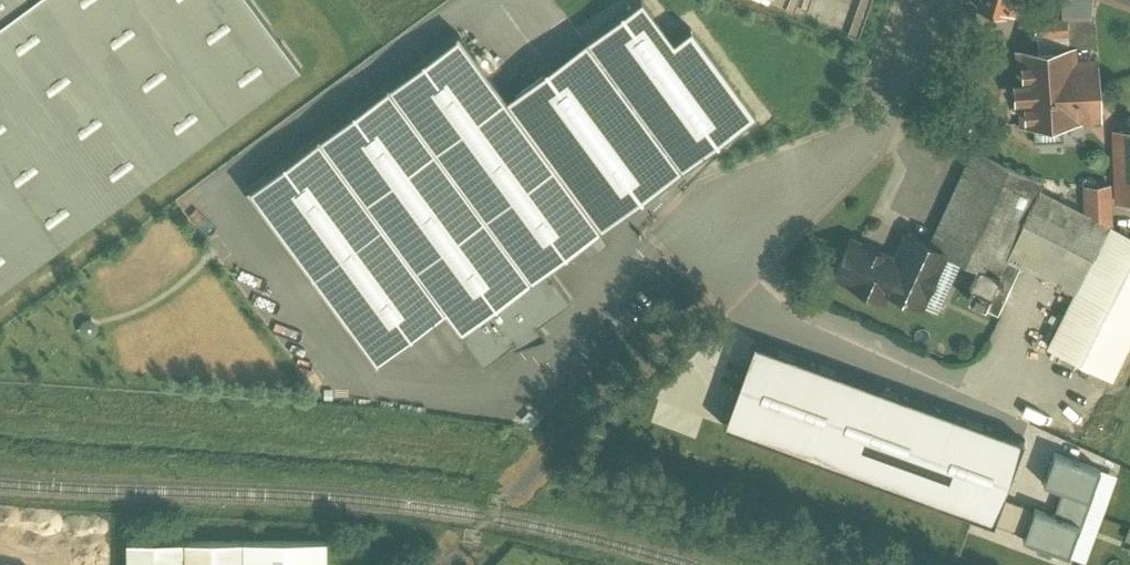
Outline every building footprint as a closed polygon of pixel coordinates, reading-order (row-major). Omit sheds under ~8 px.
[(301,66),(251,0),(0,0),(0,288),(301,66)] [(978,8),(1005,16),(1009,0),(981,0),(978,8)] [(1093,16),(1066,18),(1068,50),(1073,50),(1095,48),(1093,16)] [(241,189),(373,367),(444,314),(460,335),(552,267),(605,228),(458,30),(241,189)] [(1068,50),(1019,53),(1024,124),(1077,122),(1077,120),(1073,62),(1073,50),(1068,50)] [(1096,61),(1073,62),(1077,120),(1100,119),(1096,61)] [(1058,135),(1056,124),(1028,128),(1030,139),(1058,135)] [(1114,133),(1116,167),(1129,166),(1129,132),(1114,133)] [(974,150),(937,230),(938,230),(930,246),(945,253),(944,254),(978,270),(970,289),(973,290),(968,301),(998,315),(1022,261),(1076,289),(1048,346),(1112,378),(1129,343),(1129,237),(1108,226),(1039,191),(1043,183),(974,150)] [(930,246),(907,235),(898,255),(899,256),(898,257),(893,259),(850,239),(834,275),(851,283),(854,277),(886,292),(887,290),(921,306),(922,304),(937,311),(956,268),(941,261),(944,254),(945,253),(930,246)] [(460,335),(481,363),(510,341),(514,346),(549,332),(541,320),(574,296),(552,267),(460,335)] [(1023,440),(754,342),(723,426),(1024,535),(1034,508),(1003,497),(1023,440)] [(1089,500),(1092,490),(1100,469),(1054,452),(1043,483),(1062,490),(1089,500)] [(1080,524),(1076,534),(1078,535),(1094,491),(1092,490),(1089,500),(1062,490),(1053,515),(1080,524)] [(1034,508),(1024,535),(1022,539),(1038,544),(1036,550),(1050,554),(1051,550),(1068,556),(1076,534),(1080,524),(1053,515),(1034,508)] [(127,538),(127,564),(329,564),(329,536),(127,538)]
